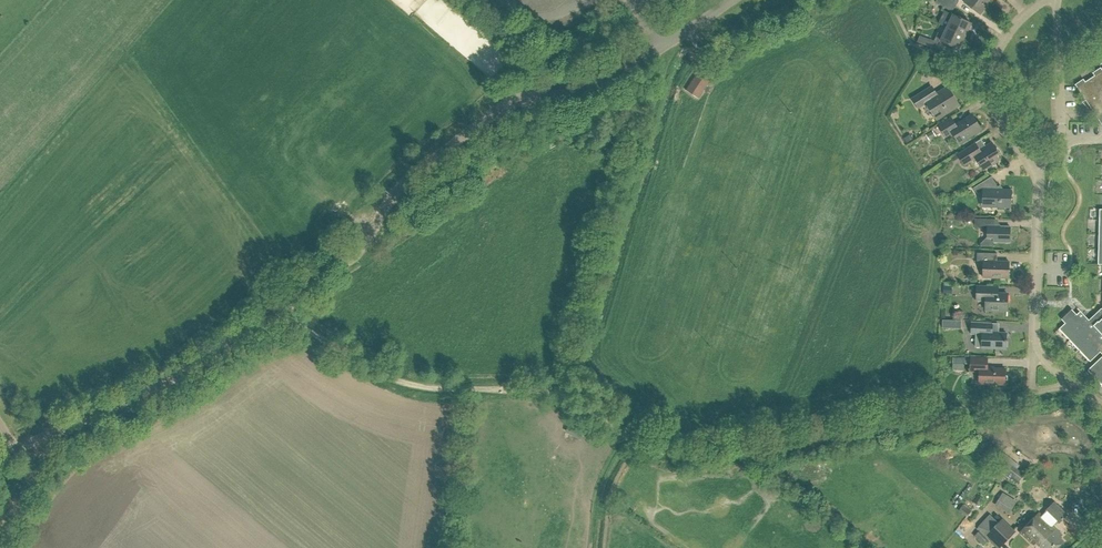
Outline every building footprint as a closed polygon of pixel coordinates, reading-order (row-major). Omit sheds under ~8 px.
[(955,6),(945,0),(937,0),(935,2),(952,12),(955,6)] [(980,14),(989,3),(985,0),(961,0),(980,14)] [(947,28),(965,36),(971,23),(953,15),(945,11),(939,22),(940,24),(947,27),(947,28)] [(959,49),(965,36),(947,28),(943,35),(938,32),(934,41),(920,36),(917,42),(936,48),(938,42),(941,41),(959,49)] [(699,98),(714,76),(701,67),(686,89),(699,98)] [(1101,67),(1093,73),(1095,76),(1085,82),(1083,79),(1075,84),(1086,100),(1083,102),(1094,114),(1094,113),(1101,125),(1101,69),(1101,67)] [(936,93),(932,86),(912,98),(918,108),(926,103),(936,120),(959,105),(947,87),(936,93)] [(981,130),(972,115),(955,125),(951,118),(939,125),(946,137),(953,132),(959,143),(981,130)] [(930,141),(937,136),(933,131),(926,136),(930,141)] [(562,145),(568,142),(564,134),(558,138),(562,145)] [(906,144),(914,139),(911,134),(903,139),(906,144)] [(551,149),(558,145),(556,141),(549,146),(551,149)] [(999,154),(992,142),(980,150),(975,143),(957,154),(964,165),(976,158),(984,170),(999,160),(997,156),(999,154)] [(1011,207),(1011,190),(998,190),(998,188),(991,176),(973,188),(977,193),(983,193),(983,203),(991,203),(991,207),(1011,207)] [(975,218),(975,225),(984,231),(987,231),(987,237),(981,243),(981,246),(994,247),(994,242),(1010,242),(1010,227),(993,226),(993,219),(989,219),(975,218)] [(1097,237),(1089,237),(1089,250),(1097,250),(1097,237)] [(1009,278),(1009,261),(997,261),(997,253),(977,253),(977,261),(984,261),(983,277),(1009,278)] [(1007,310),(1008,294),(993,294),(994,286),(977,285),(976,301),(986,301),(985,309),(1007,310)] [(1101,309),(1090,321),(1077,308),(1074,311),(1070,308),(1060,318),(1065,323),(1059,328),(1090,361),(1100,352),(1101,353),(1101,309)] [(972,322),(971,334),(975,334),(975,347),(982,348),(1003,348),(1006,348),(1006,333),(1003,333),(999,332),(992,332),(992,323),(972,322)] [(1088,370),(1101,385),(1101,356),(1088,370)] [(1005,384),(1005,368),(987,368),(987,358),(971,358),(970,371),(979,371),(979,383),(1005,384)] [(950,404),(948,394),(939,396),(940,406),(950,404)] [(571,423),(567,430),(580,438),(584,431),(571,423)] [(1019,483),(1025,474),(1018,469),(1021,465),(1008,456),(999,470),(1019,483)] [(1004,494),(999,502),(1012,510),(1017,502),(1004,494)] [(978,507),(984,500),(978,495),(972,502),(978,507)] [(1031,521),(1057,546),(1062,541),(1058,537),(1061,534),(1052,526),(1057,521),(1058,523),(1067,514),(1053,501),(1045,509),(1046,510),(1041,515),(1038,512),(1030,520),(1031,521)] [(963,504),(959,511),(967,517),(971,510),(963,504)] [(990,515),(977,529),(979,531),(986,538),(996,526),(999,523),(990,515)] [(996,526),(986,538),(997,547),(1000,547),(1015,531),(1003,520),(999,523),(996,526)] [(1057,546),(1031,521),(1030,520),(1020,531),(1031,542),(1033,539),(1042,547),(1055,547),(1057,546)] [(978,532),(974,536),(984,546),(987,542),(978,532)]
